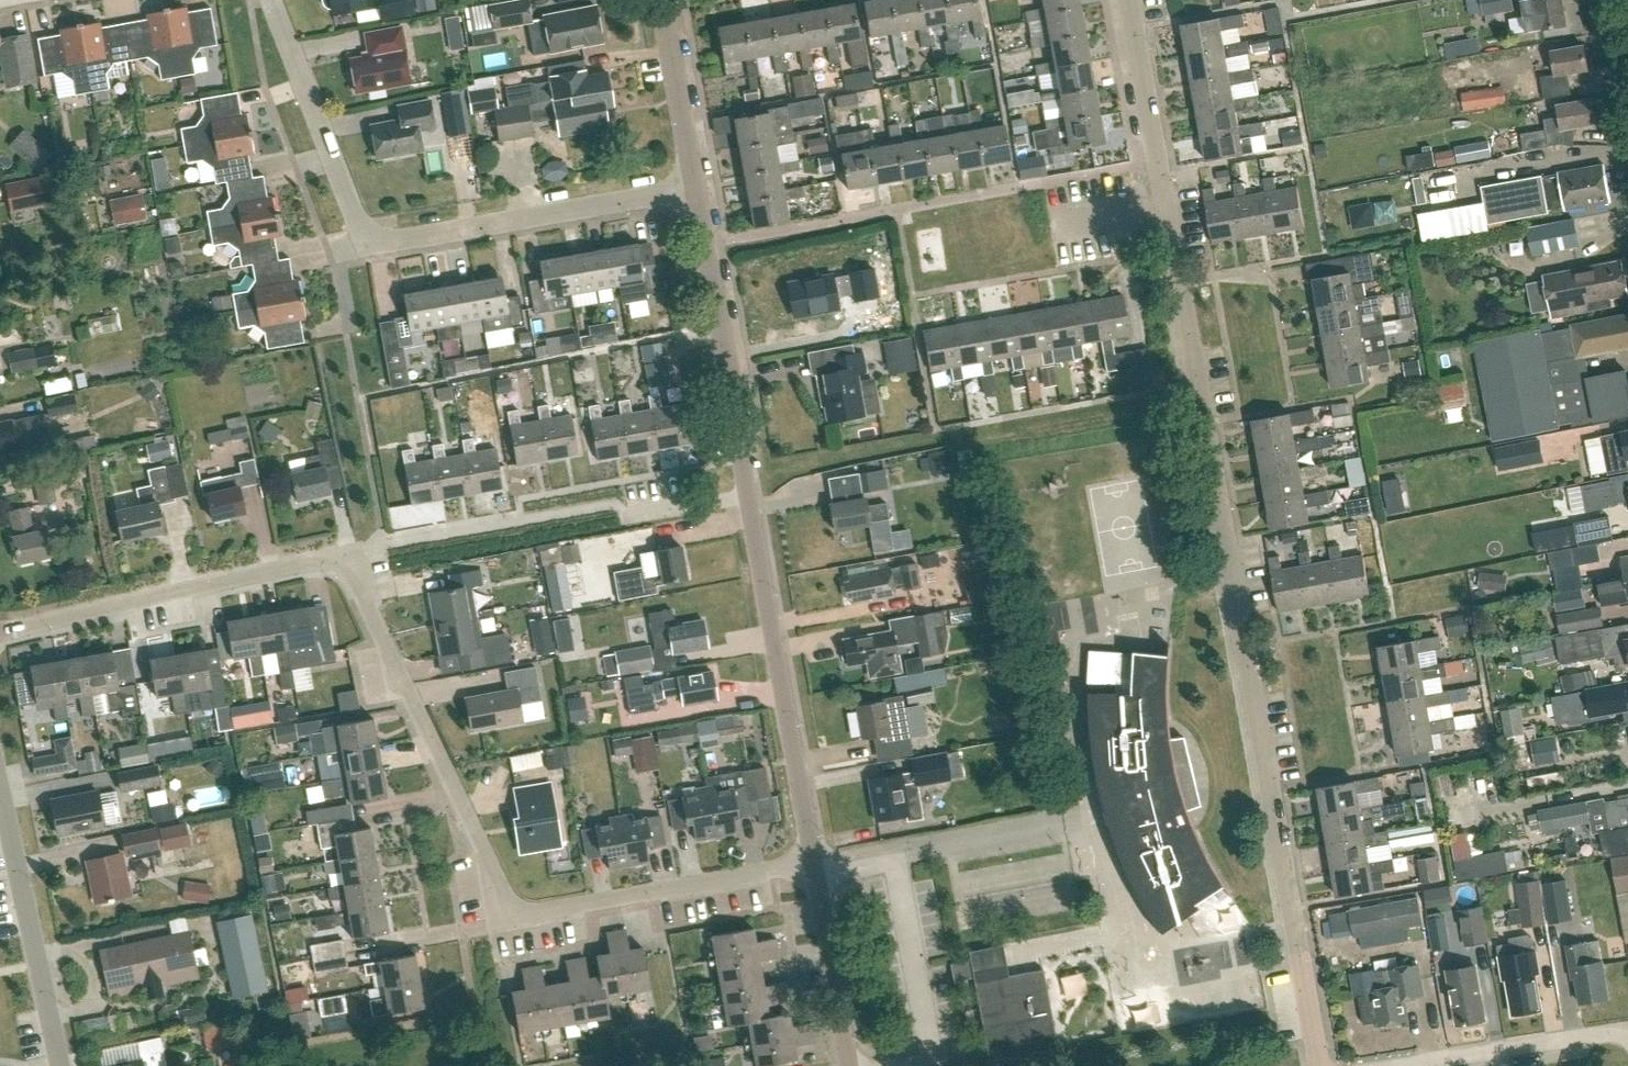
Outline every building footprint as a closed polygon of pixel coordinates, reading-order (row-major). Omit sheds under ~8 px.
[(331,9),(332,9),(333,14),(357,9),(360,22),(414,12),(412,0),(321,0),(321,1),(321,2),(322,3),(322,4),(323,5),(325,7),(327,8),(329,9),(331,9)] [(418,11),(436,8),(434,0),(416,0),(418,11)] [(491,4),(495,29),(534,23),(530,0),(514,0),(491,4)] [(870,37),(892,33),(895,52),(904,51),(901,32),(898,32),(892,0),(874,0),(864,2),(870,37)] [(901,32),(918,29),(921,48),(931,46),(928,27),(925,28),(920,0),(892,0),(898,32),(901,32)] [(947,0),(920,0),(925,28),(928,27),(945,24),(948,42),(944,43),(946,54),(960,51),(955,22),(951,23),(947,0)] [(975,0),(947,0),(951,23),(955,22),(972,19),(975,38),(985,36),(982,16),(978,17),(975,0)] [(1044,9),(1025,12),(1027,22),(1046,19),(1045,15),(1080,9),(1078,0),(1043,0),(1044,9)] [(1470,15),(1485,12),(1483,0),(1467,0),(1470,15)] [(1485,12),(1486,15),(1494,14),(1516,9),(1514,0),(1483,0),(1485,12)] [(1521,3),(1524,17),(1526,33),(1539,31),(1566,27),(1561,0),(1534,0),(1521,3)] [(833,44),(837,43),(848,41),(853,68),(869,65),(863,37),(860,37),(854,4),(826,9),(833,44)] [(179,77),(195,74),(193,58),(200,48),(217,45),(210,8),(186,12),(185,7),(169,10),(169,7),(166,8),(179,77)] [(597,7),(545,16),(552,52),(603,43),(597,7)] [(158,65),(161,80),(179,77),(166,8),(163,8),(163,11),(147,14),(148,19),(124,23),(131,60),(147,57),(158,65)] [(830,64),(840,62),(837,43),(833,44),(826,9),(800,14),(806,49),(810,48),(826,45),(830,64)] [(1045,15),(1046,19),(1049,36),(1030,39),(1032,49),(1051,46),(1050,42),(1085,36),(1080,9),(1045,15)] [(779,54),(783,53),(800,50),(804,69),(813,67),(810,48),(806,49),(800,14),(773,18),(779,54)] [(1494,14),(1486,15),(1487,23),(1496,21),(1494,14)] [(1243,15),(1183,26),(1188,54),(1225,47),(1225,46),(1223,33),(1246,29),(1243,15)] [(459,16),(445,19),(448,35),(461,32),(459,16)] [(776,74),(786,72),(783,53),(779,54),(773,18),(746,23),(753,58),(756,58),(773,55),(776,74)] [(1281,19),(1268,22),(1270,35),(1283,33),(1281,19)] [(92,92),(109,89),(106,74),(113,63),(131,60),(124,23),(100,27),(99,22),(82,25),(82,23),(80,23),(92,92)] [(71,80),(74,95),(92,92),(80,23),(76,24),(77,26),(60,29),(61,34),(37,38),(44,76),(61,73),(71,80)] [(758,77),(760,77),(756,58),(753,58),(746,23),(719,28),(725,64),(746,60),(750,79),(758,77)] [(352,80),(353,82),(354,83),(356,92),(410,82),(405,53),(406,52),(402,26),(364,33),(369,57),(350,60),(351,68),(351,71),(351,72),(351,74),(351,76),(351,77),(352,79),(352,80)] [(0,39),(0,47),(7,87),(35,82),(27,34),(0,39)] [(1050,42),(1051,46),(1054,62),(1035,66),(1037,76),(1055,73),(1055,69),(1090,62),(1085,36),(1050,42)] [(1479,37),(1445,42),(1447,57),(1481,51),(1479,37)] [(1230,74),(1227,60),(1251,55),(1248,42),(1225,46),(1225,47),(1188,54),(1193,81),(1230,74)] [(1584,47),(1552,53),(1556,75),(1540,77),(1544,99),(1572,94),(1568,75),(1588,71),(1584,47)] [(1286,53),(1273,55),(1274,63),(1287,61),(1286,53)] [(1055,69),(1055,73),(1058,90),(1040,93),(1041,101),(1042,103),(1060,100),(1059,96),(1094,89),(1090,62),(1055,69)] [(1235,101),(1232,87),(1255,83),(1253,70),(1230,74),(1193,81),(1198,108),(1235,101)] [(870,72),(843,76),(846,90),(873,85),(870,72)] [(535,84),(538,102),(538,103),(554,100),(611,89),(608,74),(588,77),(587,75),(569,78),(569,79),(550,82),(550,81),(535,84)] [(811,74),(794,77),(797,96),(814,93),(811,74)] [(758,77),(750,79),(752,89),(757,88),(759,88),(758,77)] [(194,78),(182,80),(184,93),(196,90),(194,78)] [(533,82),(506,87),(510,109),(529,106),(537,104),(533,82)] [(496,86),(470,91),(473,114),(500,109),(496,86)] [(752,89),(743,90),(745,101),(759,98),(757,88),(752,89)] [(605,108),(614,106),(611,89),(554,100),(538,103),(538,104),(537,104),(529,106),(510,109),(495,112),(500,142),(535,136),(531,118),(540,116),(541,121),(557,118),(561,136),(609,127),(605,108)] [(1059,96),(1060,100),(1063,116),(1044,120),(1046,130),(1065,126),(1064,122),(1099,116),(1094,89),(1059,96)] [(873,90),(855,93),(858,107),(876,104),(873,90)] [(1033,90),(1006,94),(1009,107),(1041,101),(1040,93),(1034,94),(1033,90)] [(1294,90),(1286,92),(1288,100),(1295,98),(1294,90)] [(1470,92),(1474,110),(1489,108),(1486,90),(1470,92)] [(180,128),(183,145),(184,146),(253,134),(252,130),(250,131),(247,114),(241,115),(237,92),(200,99),(203,115),(196,125),(180,128)] [(1239,128),(1237,114),(1260,110),(1258,97),(1235,101),(1198,108),(1203,135),(1239,128)] [(464,117),(461,99),(444,102),(447,120),(464,117)] [(822,99),(787,105),(788,105),(788,107),(790,117),(790,119),(824,113),(822,99)] [(430,100),(404,105),(398,106),(401,120),(371,125),(377,158),(422,150),(419,130),(435,127),(430,100)] [(1545,118),(1547,130),(1550,145),(1561,144),(1574,146),(1575,128),(1597,124),(1594,101),(1558,107),(1560,115),(1545,118)] [(768,114),(735,120),(740,148),(774,142),(773,137),(770,120),(790,117),(788,107),(767,111),(768,114)] [(983,165),(1010,160),(1004,126),(983,129),(979,110),(970,112),(973,131),(976,131),(983,165)] [(943,117),(946,136),(949,135),(955,170),(983,165),(976,131),(973,131),(956,134),(952,115),(943,117)] [(1049,148),(1051,156),(1071,153),(1070,150),(1104,144),(1099,116),(1064,122),(1065,126),(1068,143),(1049,146),(1049,148)] [(1025,118),(1012,120),(1014,133),(1027,131),(1025,118)] [(916,122),(919,141),(922,140),(928,175),(955,170),(949,135),(946,136),(929,139),(925,120),(916,122)] [(922,140),(919,141),(902,144),(898,124),(888,126),(891,145),(895,145),(902,179),(928,175),(922,140)] [(1239,128),(1203,135),(1208,162),(1255,154),(1253,139),(1265,137),(1263,124),(1239,128)] [(1046,130),(1032,132),(1035,150),(1049,148),(1049,146),(1068,143),(1065,126),(1046,130)] [(868,150),(875,184),(902,179),(895,145),(891,145),(875,148),(871,129),(861,131),(865,150),(868,150)] [(1300,130),(1286,132),(1289,146),(1302,143),(1300,130)] [(1550,148),(1550,145),(1547,130),(1521,134),(1524,153),(1550,148)] [(842,155),(847,189),(875,184),(868,150),(865,150),(861,131),(835,136),(838,156),(842,155)] [(472,159),(467,133),(450,137),(454,162),(472,159)] [(215,184),(226,182),(226,183),(263,176),(263,175),(252,177),(248,154),(254,153),(251,136),(253,136),(253,134),(184,146),(187,163),(202,160),(212,167),(215,184)] [(779,169),(778,164),(775,147),(794,143),(792,134),(773,137),(774,142),(740,148),(745,175),(779,169)] [(824,138),(811,140),(813,153),(826,151),(824,138)] [(1490,141),(1456,147),(1458,162),(1492,156),(1490,141)] [(1325,144),(1315,145),(1317,158),(1327,157),(1325,144)] [(1424,154),(1407,156),(1409,171),(1434,167),(1432,152),(1431,146),(1423,147),(1424,154)] [(28,163),(35,170),(50,153),(43,147),(28,163)] [(831,156),(821,159),(823,172),(834,170),(831,156)] [(1042,156),(1019,160),(1022,178),(1045,174),(1042,156)] [(164,157),(150,159),(152,171),(166,168),(164,157)] [(784,195),(783,191),(780,174),(799,171),(797,161),(778,164),(779,169),(745,175),(750,201),(784,195)] [(1488,228),(1549,216),(1549,213),(1565,210),(1565,213),(1611,204),(1604,166),(1558,175),(1558,176),(1542,179),(1542,178),(1481,190),(1488,228)] [(1229,170),(1218,172),(1218,181),(1230,179),(1229,170)] [(51,174),(7,184),(13,211),(57,202),(51,174)] [(206,211),(209,228),(209,229),(278,216),(278,213),(275,213),(273,197),(267,198),(263,176),(226,183),(229,197),(221,208),(206,211)] [(1305,228),(1298,189),(1278,193),(1275,178),(1264,181),(1267,194),(1274,233),(1305,228)] [(1234,186),(1236,200),(1237,200),(1244,239),(1274,233),(1267,194),(1247,198),(1245,184),(1234,186)] [(750,201),(755,229),(789,222),(785,201),(804,197),(802,187),(783,191),(784,195),(750,201)] [(1206,205),(1213,244),(1244,239),(1237,200),(1236,200),(1217,204),(1215,189),(1204,191),(1207,205),(1206,205)] [(140,193),(123,196),(128,221),(144,218),(140,193)] [(1352,208),(1355,226),(1373,223),(1370,205),(1352,208)] [(209,229),(212,245),(228,243),(238,250),(241,266),(252,264),(252,265),(289,258),(278,260),(274,236),(279,235),(276,219),(279,218),(278,216),(209,229)] [(1528,230),(1533,256),(1580,247),(1575,221),(1528,230)] [(622,304),(648,299),(647,294),(659,291),(654,263),(641,265),(637,243),(612,247),(619,285),(619,286),(622,304)] [(612,247),(589,251),(596,290),(619,286),(619,285),(612,247)] [(589,251),(588,252),(566,256),(573,294),(596,290),(589,251)] [(1357,301),(1356,300),(1366,298),(1364,284),(1378,281),(1375,269),(1374,269),(1371,253),(1336,259),(1339,275),(1315,280),(1320,307),(1357,301)] [(572,294),(573,294),(566,256),(565,256),(539,260),(543,283),(530,285),(535,313),(549,311),(573,306),(571,294),(572,294)] [(298,279),(293,280),(289,258),(252,265),(255,280),(247,291),(232,293),(235,311),(304,299),(304,295),(301,296),(298,279)] [(177,261),(170,263),(172,276),(184,274),(183,266),(177,261)] [(1612,307),(1610,299),(1627,296),(1627,287),(1623,261),(1544,277),(1552,319),(1612,307)] [(794,314),(810,311),(811,313),(838,308),(836,296),(853,293),(854,300),(877,296),(872,268),(849,273),(849,277),(833,280),(832,277),(805,282),(805,284),(789,287),(794,314)] [(519,295),(505,298),(501,276),(476,280),(483,318),(483,319),(485,332),(524,325),(519,295)] [(453,285),(460,323),(483,319),(483,318),(476,280),(453,285)] [(437,327),(459,323),(460,323),(453,285),(430,289),(437,327)] [(413,344),(411,331),(437,327),(430,289),(403,293),(407,316),(394,318),(399,346),(413,344)] [(1396,295),(1402,319),(1414,317),(1409,292),(1396,295)] [(229,295),(213,298),(215,309),(231,307),(229,295)] [(1130,335),(1123,295),(1089,302),(1096,341),(1102,340),(1104,354),(1105,354),(1115,352),(1112,338),(1130,335)] [(1380,296),(1366,298),(1356,300),(1357,301),(1320,307),(1325,334),(1361,327),(1385,322),(1383,308),(1380,296)] [(302,301),(305,301),(304,299),(235,311),(238,328),(253,325),(264,332),(267,349),(304,342),(300,319),(305,318),(302,301)] [(1085,357),(1082,343),(1096,341),(1089,302),(1056,307),(1063,347),(1072,345),(1074,359),(1085,357)] [(1055,363),(1053,349),(1063,347),(1056,307),(1023,313),(1030,352),(1042,350),(1044,365),(1055,363)] [(1025,368),(1022,354),(1030,352),(1023,313),(990,319),(997,359),(1011,356),(1013,370),(1025,368)] [(1627,349),(1627,315),(1572,326),(1578,359),(1627,349)] [(1414,317),(1402,319),(1404,332),(1416,330),(1414,317)] [(994,374),(992,360),(997,359),(990,319),(957,325),(964,364),(981,361),(984,375),(994,374)] [(601,324),(603,334),(605,343),(618,341),(614,322),(601,324)] [(1385,322),(1361,327),(1325,334),(1330,361),(1366,354),(1366,353),(1363,339),(1387,335),(1385,322)] [(605,343),(603,334),(601,324),(588,326),(590,337),(592,345),(605,343)] [(957,325),(923,331),(930,371),(951,367),(954,381),(964,379),(962,365),(964,364),(957,325)] [(1559,429),(1558,425),(1572,422),(1573,426),(1627,416),(1627,380),(1626,372),(1566,383),(1565,382),(1551,385),(1547,363),(1573,358),(1568,330),(1542,335),(1541,330),(1474,343),(1493,442),(1559,429)] [(530,332),(520,333),(522,346),(532,344),(530,332)] [(578,333),(546,339),(549,354),(581,349),(578,333)] [(909,338),(883,342),(886,363),(912,358),(909,338)] [(660,341),(640,345),(643,360),(663,355),(660,341)] [(43,345),(33,347),(37,367),(56,363),(51,343),(43,345)] [(33,347),(10,352),(15,372),(37,367),(33,347)] [(1330,361),(1335,388),(1371,382),(1368,366),(1392,362),(1390,349),(1366,353),(1366,354),(1330,361)] [(1118,370),(1115,352),(1105,354),(1107,372),(1118,370)] [(829,422),(863,416),(856,374),(864,372),(861,354),(832,359),(834,372),(817,375),(823,406),(826,405),(829,422)] [(576,371),(583,370),(586,364),(585,358),(574,360),(576,371)] [(481,369),(479,360),(466,362),(468,371),(481,369)] [(1419,361),(1406,363),(1408,376),(1421,374),(1419,361)] [(453,365),(455,373),(468,371),(466,362),(453,365)] [(1053,366),(1042,368),(1045,386),(1056,384),(1053,366)] [(398,375),(401,385),(426,378),(423,367),(398,375)] [(50,375),(53,388),(78,383),(76,369),(50,375)] [(1022,373),(1012,375),(1013,388),(1023,387),(1022,373)] [(996,394),(993,376),(982,378),(985,396),(996,394)] [(509,378),(497,380),(499,393),(511,391),(509,378)] [(1436,386),(1442,412),(1468,407),(1463,381),(1436,386)] [(441,401),(455,399),(452,385),(438,388),(441,401)] [(75,393),(46,398),(50,418),(78,412),(75,393)] [(658,450),(689,445),(682,405),(662,408),(659,394),(649,396),(651,410),(658,450)] [(629,455),(658,450),(651,410),(632,414),(629,400),(618,402),(621,416),(622,416),(629,455)] [(1350,403),(1333,406),(1336,427),(1354,424),(1350,403)] [(548,460),(579,455),(572,415),(551,419),(548,405),(538,407),(540,421),(541,421),(548,460)] [(591,421),(598,461),(629,455),(622,416),(621,416),(602,419),(599,405),(589,407),(591,421)] [(510,426),(517,466),(548,460),(541,421),(540,421),(521,424),(519,410),(508,412),(510,426)] [(1314,410),(1299,413),(1253,421),(1258,449),(1295,442),(1295,441),(1293,427),(1316,423),(1314,410)] [(20,451),(18,442),(35,439),(34,436),(48,433),(45,417),(14,423),(13,421),(0,423),(0,455),(20,451)] [(470,421),(460,423),(462,431),(471,429),(470,421)] [(246,426),(232,429),(234,440),(248,436),(246,426)] [(217,432),(208,434),(210,445),(220,443),(217,432)] [(1626,459),(1627,458),(1627,433),(1610,436),(1610,437),(1602,438),(1609,474),(1627,471),(1626,459)] [(1331,435),(1319,437),(1321,449),(1333,447),(1331,435)] [(1295,442),(1258,449),(1263,476),(1300,469),(1300,468),(1298,454),(1321,450),(1321,449),(1319,437),(1295,441),(1295,442)] [(472,494),(503,489),(496,449),(476,453),(473,438),(463,440),(465,455),(472,494)] [(152,462),(175,457),(171,439),(148,444),(152,462)] [(297,501),(329,494),(324,469),(337,466),(331,440),(318,443),(320,455),(306,458),(305,473),(292,476),(297,501)] [(1496,449),(1501,470),(1544,462),(1539,440),(1496,449)] [(442,499),(472,494),(465,455),(446,458),(443,444),(433,446),(435,460),(442,499)] [(405,465),(412,505),(442,499),(435,460),(416,464),(413,449),(403,451),(405,465)] [(957,453),(960,471),(973,469),(970,451),(957,453)] [(930,457),(921,459),(923,471),(932,470),(947,468),(945,452),(930,455),(930,457)] [(242,473),(227,477),(200,483),(203,497),(207,496),(212,520),(245,513),(240,488),(260,484),(254,460),(240,463),(242,473)] [(1305,496),(1305,495),(1302,481),(1326,477),(1324,464),(1300,468),(1300,469),(1263,476),(1268,503),(1305,496)] [(164,530),(158,504),(174,501),(166,467),(148,471),(152,485),(138,488),(142,505),(117,511),(123,540),(164,530)] [(49,469),(32,473),(40,506),(57,501),(49,469)] [(886,469),(859,473),(862,491),(889,486),(886,469)] [(1364,473),(1349,476),(1351,486),(1366,484),(1364,473)] [(1583,485),(1587,510),(1609,506),(1609,504),(1627,501),(1627,474),(1610,478),(1610,480),(1583,485)] [(1399,478),(1383,481),(1389,513),(1405,510),(1399,478)] [(1273,530),(1310,524),(1307,508),(1331,504),(1329,491),(1305,495),(1305,496),(1268,503),(1273,530)] [(1355,499),(1358,515),(1371,513),(1368,497),(1355,499)] [(835,531),(869,526),(869,523),(889,520),(886,504),(866,507),(865,500),(830,506),(835,531)] [(13,537),(19,563),(53,555),(48,530),(33,533),(28,507),(10,511),(16,537),(13,537)] [(1611,516),(1576,523),(1576,525),(1580,544),(1580,546),(1597,543),(1616,540),(1611,516)] [(889,520),(869,523),(869,526),(874,553),(911,546),(908,530),(891,533),(889,520)] [(1355,522),(1347,523),(1349,535),(1357,534),(1355,522)] [(1576,525),(1559,528),(1562,547),(1580,544),(1576,525)] [(1286,534),(1288,545),(1298,543),(1296,532),(1286,534)] [(577,543),(561,546),(564,562),(564,563),(580,561),(577,543)] [(1580,546),(1549,552),(1552,570),(1600,561),(1597,543),(1580,546)] [(988,544),(971,547),(973,557),(990,554),(988,544)] [(664,585),(663,583),(686,579),(681,547),(657,551),(661,575),(643,578),(641,567),(612,572),(617,601),(657,594),(656,587),(664,585)] [(1340,602),(1371,596),(1364,557),(1344,561),(1341,547),(1330,549),(1333,563),(1340,602)] [(1333,563),(1313,567),(1311,552),(1300,554),(1303,568),(1310,607),(1340,602),(1333,563)] [(934,555),(922,557),(924,568),(936,566),(934,555)] [(1270,560),(1279,613),(1310,607),(1303,568),(1283,572),(1280,558),(1270,560)] [(564,562),(544,565),(551,611),(572,608),(564,563),(564,562)] [(903,588),(918,586),(914,564),(900,567),(903,588)] [(851,605),(896,596),(891,568),(847,576),(848,583),(844,583),(847,598),(850,597),(851,605)] [(440,592),(429,594),(435,625),(476,618),(471,586),(483,584),(480,570),(450,576),(453,590),(440,592)] [(995,570),(965,575),(970,603),(1000,597),(995,570)] [(1482,572),(1479,587),(1496,590),(1499,575),(1482,572)] [(1625,582),(1625,580),(1599,585),(1603,607),(1627,602),(1627,581),(1625,582)] [(1588,607),(1584,588),(1555,593),(1558,612),(1588,607)] [(1001,601),(990,603),(992,616),(1003,615),(1001,601)] [(1603,606),(1559,614),(1562,634),(1606,626),(1603,606)] [(309,608),(281,613),(288,649),(289,649),(292,671),(336,663),(328,618),(311,621),(309,608)] [(703,620),(674,626),(671,610),(649,614),(655,650),(671,647),(673,654),(708,648),(703,620)] [(943,611),(931,613),(933,620),(939,654),(944,653),(948,639),(943,611)] [(288,649),(281,613),(254,618),(261,654),(276,651),(283,689),(295,687),(292,671),(289,649),(288,649)] [(1465,616),(1451,618),(1454,635),(1468,633),(1465,616)] [(568,617),(552,620),(555,636),(571,634),(568,617)] [(254,618),(227,623),(233,659),(248,656),(252,677),(265,675),(261,654),(254,618)] [(459,653),(462,670),(511,661),(506,635),(480,639),(476,618),(435,625),(441,656),(459,653)] [(914,624),(920,657),(939,654),(933,620),(914,624)] [(1558,638),(1563,665),(1627,654),(1627,626),(1558,638)] [(899,671),(892,631),(843,640),(845,647),(840,648),(843,660),(847,659),(848,666),(868,662),(871,676),(881,674),(899,671)] [(550,635),(533,638),(537,656),(554,653),(550,635)] [(1441,637),(1396,645),(1380,647),(1385,675),(1422,669),(1422,668),(1419,654),(1443,650),(1441,637)] [(1551,639),(1530,644),(1534,660),(1537,659),(1538,665),(1556,661),(1551,639)] [(1131,652),(1130,654),(1088,651),(1086,684),(1118,686),(1118,693),(1086,693),(1086,703),(1087,733),(1090,754),(1095,784),(1100,804),(1109,833),(1116,853),(1129,881),(1138,899),(1154,925),(1159,934),(1197,908),(1194,904),(1221,886),(1227,895),(1229,894),(1222,884),(1207,859),(1201,848),(1189,821),(1187,815),(1185,816),(1184,811),(1200,806),(1183,737),(1166,739),(1165,735),(1168,734),(1167,728),(1165,699),(1165,686),(1167,657),(1168,645),(1166,645),(1165,656),(1131,652)] [(654,667),(651,646),(615,653),(619,674),(654,667)] [(232,729),(228,706),(222,670),(209,673),(205,651),(177,656),(184,692),(185,692),(198,690),(202,711),(217,708),(221,731),(232,729)] [(119,686),(113,653),(85,657),(92,694),(106,692),(110,712),(122,710),(124,718),(140,715),(135,683),(119,686)] [(177,656),(150,661),(156,697),(171,695),(175,715),(189,713),(185,692),(184,692),(177,656)] [(65,699),(79,696),(83,717),(96,715),(92,694),(85,657),(58,662),(65,699)] [(137,679),(136,657),(125,658),(126,679),(137,679)] [(921,658),(905,661),(908,674),(924,671),(921,658)] [(1005,658),(991,670),(999,680),(1013,668),(1005,658)] [(19,707),(23,706),(52,701),(56,722),(69,720),(65,699),(58,662),(30,667),(31,671),(13,674),(19,707)] [(1422,669),(1385,675),(1390,702),(1426,696),(1426,694),(1424,680),(1448,676),(1445,663),(1422,668),(1422,669)] [(472,731),(523,722),(520,704),(542,700),(536,667),(505,673),(509,691),(466,699),(472,731)] [(944,669),(893,678),(896,691),(906,689),(932,684),(946,681),(944,669)] [(664,698),(682,695),(684,705),(718,699),(713,671),(661,681),(664,698)] [(1584,672),(1562,676),(1565,690),(1587,686),(1584,672)] [(641,684),(621,687),(626,719),(658,714),(653,688),(652,682),(641,684)] [(909,703),(934,698),(932,684),(906,689),(909,703)] [(1587,691),(1569,694),(1574,722),(1592,718),(1594,730),(1623,724),(1627,723),(1627,684),(1587,691)] [(1466,689),(1452,691),(1454,701),(1467,699),(1466,689)] [(1431,723),(1431,722),(1429,707),(1452,703),(1450,690),(1426,694),(1426,696),(1390,702),(1395,729),(1431,723)] [(883,702),(856,706),(862,740),(879,737),(880,744),(909,739),(901,696),(882,699),(883,702)] [(580,698),(567,700),(571,721),(584,719),(580,698)] [(911,703),(917,732),(934,728),(928,700),(911,703)] [(1452,703),(1429,707),(1431,722),(1455,717),(1452,703)] [(249,705),(230,708),(234,728),(235,728),(252,725),(249,705)] [(288,706),(277,707),(279,721),(300,717),(298,706),(289,708),(288,706)] [(1518,735),(1514,710),(1503,712),(1508,737),(1518,735)] [(740,714),(696,722),(700,739),(743,731),(740,714)] [(1395,729),(1400,756),(1436,750),(1433,735),(1457,730),(1455,717),(1431,722),(1431,723),(1395,729)] [(322,731),(324,740),(326,752),(326,754),(342,752),(378,746),(374,719),(337,725),(337,726),(322,729),(322,731)] [(294,724),(274,727),(277,744),(297,741),(294,724)] [(678,729),(657,732),(659,745),(680,742),(678,729)] [(322,731),(309,733),(312,755),(317,754),(326,752),(324,740),(322,731)] [(652,736),(630,740),(632,752),(633,756),(655,753),(652,736)] [(1562,760),(1558,738),(1532,743),(1536,765),(1562,760)] [(630,740),(612,743),(614,755),(632,752),(630,740)] [(162,741),(147,744),(150,762),(165,759),(162,741)] [(573,744),(562,746),(564,758),(575,756),(573,744)] [(342,752),(326,754),(328,763),(328,766),(345,763),(347,775),(347,777),(347,778),(383,772),(378,746),(342,752)] [(97,751),(86,753),(90,771),(100,769),(97,751)] [(45,775),(76,769),(73,752),(42,757),(45,775)] [(326,754),(326,752),(317,754),(322,782),(347,777),(347,775),(345,763),(328,766),(328,763),(326,754)] [(869,780),(877,821),(906,816),(907,822),(923,819),(917,786),(950,780),(945,754),(911,760),(913,772),(869,780)] [(557,756),(548,757),(550,769),(559,768),(557,756)] [(213,758),(207,770),(218,776),(224,764),(213,758)] [(123,792),(164,784),(160,764),(119,772),(123,792)] [(735,833),(733,820),(751,816),(748,801),(770,797),(764,767),(741,771),(744,786),(718,791),(717,785),(706,788),(715,836),(735,833)] [(1569,767),(1537,769),(1538,785),(1570,783),(1569,767)] [(284,770),(254,776),(257,792),(287,786),(284,770)] [(326,798),(350,794),(352,805),(388,799),(383,772),(347,778),(347,777),(323,781),(326,798)] [(1382,791),(1379,778),(1319,789),(1324,816),(1360,810),(1357,796),(1382,791)] [(1424,782),(1411,784),(1414,797),(1426,794),(1424,782)] [(1523,782),(1512,784),(1515,796),(1525,794),(1523,782)] [(202,789),(205,803),(224,798),(221,784),(202,789)] [(519,820),(514,821),(520,852),(560,845),(550,784),(514,790),(519,820)] [(693,827),(695,840),(715,836),(706,788),(695,790),(696,795),(669,800),(674,831),(693,827)] [(53,800),(59,835),(105,826),(98,791),(53,800)] [(1427,797),(1416,799),(1420,820),(1431,818),(1427,797)] [(1601,832),(1605,858),(1627,854),(1627,798),(1604,802),(1609,831),(1601,832)] [(1588,801),(1542,810),(1546,835),(1563,832),(1562,827),(1592,822),(1588,801)] [(170,803),(151,806),(154,822),(173,819),(170,803)] [(1384,805),(1360,810),(1324,816),(1329,843),(1365,837),(1362,823),(1387,819),(1384,805)] [(309,826),(317,824),(348,819),(346,807),(307,813),(309,826)] [(631,815),(620,817),(629,865),(649,862),(646,849),(665,845),(659,815),(632,820),(631,815)] [(582,829),(588,860),(606,856),(609,869),(629,865),(620,817),(608,819),(609,824),(582,829)] [(265,818),(250,820),(253,833),(268,830),(265,818)] [(356,830),(354,818),(348,819),(317,824),(321,850),(338,847),(340,860),(340,861),(376,855),(371,827),(356,830)] [(188,822),(161,828),(166,850),(193,844),(188,822)] [(126,834),(130,856),(161,849),(157,827),(126,834)] [(1370,864),(1367,850),(1391,845),(1389,833),(1365,837),(1329,843),(1334,870),(1370,864)] [(92,853),(117,847),(114,836),(89,842),(92,853)] [(1471,878),(1496,874),(1493,853),(1468,857),(1471,878)] [(88,861),(97,903),(109,901),(110,902),(116,901),(116,899),(131,896),(122,854),(88,861)] [(1567,854),(1554,856),(1556,865),(1568,863),(1567,854)] [(340,861),(340,860),(324,863),(326,875),(342,872),(345,886),(345,887),(381,880),(376,855),(340,861)] [(270,857),(258,860),(261,872),(272,870),(270,857)] [(1438,857),(1418,860),(1422,884),(1442,880),(1438,857)] [(1622,894),(1627,893),(1627,857),(1616,859),(1622,894)] [(578,859),(564,861),(567,878),(581,876),(578,859)] [(1339,898),(1375,892),(1372,877),(1396,873),(1394,859),(1370,864),(1334,870),(1339,898)] [(273,874),(262,876),(265,893),(277,891),(273,874)] [(345,887),(345,886),(329,889),(331,901),(347,898),(350,912),(350,913),(385,907),(381,880),(345,887)] [(1518,883),(1524,927),(1547,924),(1542,880),(1518,883)] [(1565,880),(1543,884),(1550,924),(1572,920),(1565,880)] [(196,883),(194,901),(207,903),(209,885),(196,883)] [(1423,925),(1418,897),(1349,910),(1354,938),(1423,925)] [(287,904),(274,906),(277,919),(290,917),(287,904)] [(354,939),(390,933),(385,907),(350,913),(350,912),(333,915),(335,927),(351,924),(354,939)] [(1482,907),(1460,911),(1466,946),(1488,942),(1482,907)] [(1344,911),(1326,914),(1329,932),(1347,929),(1344,911)] [(236,997),(267,991),(250,916),(220,922),(236,997)] [(1445,917),(1428,919),(1430,935),(1448,932),(1445,917)] [(711,937),(720,982),(761,974),(758,962),(779,959),(775,939),(755,943),(752,929),(711,937)] [(601,976),(605,997),(606,997),(650,989),(643,948),(630,950),(626,931),(607,934),(610,954),(596,956),(600,977),(601,976)] [(189,932),(170,936),(101,951),(109,988),(111,997),(145,989),(147,998),(164,995),(162,986),(199,978),(189,932)] [(311,945),(314,960),(348,954),(346,938),(311,945)] [(1576,978),(1576,979),(1581,1004),(1610,998),(1603,962),(1599,940),(1567,946),(1573,979),(1576,978)] [(972,973),(1007,966),(1003,945),(968,951),(972,973)] [(1500,958),(1504,980),(1508,980),(1514,1015),(1542,1011),(1535,975),(1539,974),(1535,952),(1500,958)] [(348,954),(314,960),(317,973),(351,967),(348,954)] [(366,976),(383,974),(385,987),(385,988),(421,982),(416,955),(379,961),(379,962),(364,965),(366,976)] [(601,976),(600,977),(589,979),(585,958),(566,962),(569,982),(557,984),(564,1025),(610,1017),(606,997),(605,997),(601,976)] [(1375,972),(1375,973),(1375,972),(1378,990),(1372,991),(1373,994),(1358,997),(1364,1025),(1378,1022),(1379,1027),(1408,1021),(1404,1000),(1424,996),(1418,965),(1392,969),(1375,972)] [(518,1033),(564,1025),(557,984),(545,986),(541,966),(521,969),(525,990),(511,992),(518,1033)] [(972,973),(974,982),(982,1023),(988,1056),(989,1061),(1058,1048),(1043,969),(1009,976),(1007,966),(972,973)] [(1457,1025),(1486,1020),(1476,966),(1448,971),(1457,1025)] [(1374,970),(1350,975),(1355,997),(1358,997),(1373,994),(1372,991),(1378,990),(1375,972),(1375,973),(1374,970)] [(769,1018),(768,1017),(766,1006),(787,1003),(783,983),(763,987),(761,974),(720,982),(728,1027),(748,1023),(748,1022),(769,1018)] [(426,1009),(421,982),(385,988),(385,987),(369,990),(371,1002),(374,1018),(390,1015),(426,1009)] [(306,986),(285,990),(287,1003),(301,1000),(309,999),(306,986)] [(346,994),(320,999),(323,1017),(349,1012),(346,994)] [(301,1000),(287,1003),(290,1015),(303,1012),(301,1000)] [(789,1013),(768,1017),(769,1018),(748,1022),(748,1023),(755,1065),(766,1065),(797,1060),(794,1046),(815,1043),(812,1024),(791,1027),(789,1013)] [(231,1019),(203,1024),(207,1048),(235,1043),(231,1019)] [(161,1037),(138,1042),(142,1059),(107,1065),(167,1065),(161,1037)]
